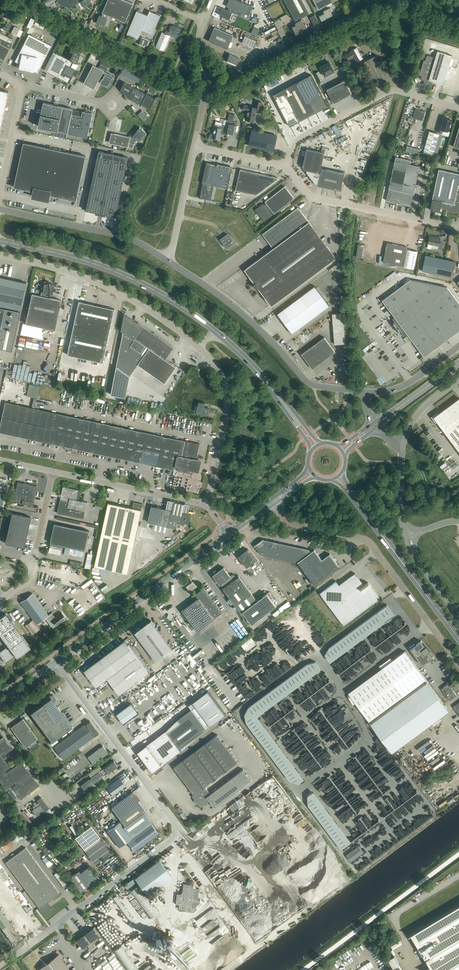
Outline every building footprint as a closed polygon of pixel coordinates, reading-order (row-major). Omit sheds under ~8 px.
[(101,16),(99,15),(96,23),(99,24),(99,25),(100,25),(104,26),(108,19),(107,18),(108,15),(125,22),(133,4),(125,0),(108,0),(102,13),(103,13),(101,16)] [(229,19),(232,12),(237,14),(238,11),(245,14),(249,5),(238,0),(229,0),(226,6),(229,7),(228,10),(223,8),(220,15),(229,19)] [(295,21),(309,13),(302,0),(284,0),(295,21)] [(332,10),(335,8),(332,2),(336,0),(314,0),(318,9),(326,5),(328,9),(323,11),(324,13),(319,16),(322,21),(333,15),(331,12),(332,11),(332,10)] [(260,10),(266,23),(272,21),(266,7),(260,10)] [(141,39),(139,44),(145,47),(146,45),(148,46),(151,40),(146,37),(148,32),(153,34),(161,15),(150,11),(148,15),(137,11),(127,34),(138,39),(139,38),(141,39)] [(310,17),(314,25),(319,23),(315,15),(310,17)] [(296,25),(292,27),(296,34),(302,31),(302,30),(307,27),(305,22),(304,23),(302,19),(295,23),(296,25)] [(285,35),(278,21),(274,22),(282,37),(285,35)] [(10,35),(12,36),(13,34),(16,36),(19,28),(7,22),(5,27),(6,27),(5,30),(10,33),(10,35)] [(176,38),(176,39),(178,40),(182,29),(173,25),(171,26),(168,31),(167,31),(166,31),(165,33),(162,32),(157,45),(165,48),(170,36),(169,35),(170,33),(177,36),(176,38)] [(209,41),(227,49),(233,35),(214,27),(209,41)] [(19,64),(18,69),(33,72),(33,71),(37,73),(51,46),(28,34),(15,61),(19,64)] [(242,43),(253,48),(256,41),(245,36),(242,43)] [(2,63),(3,61),(12,44),(0,38),(0,62),(2,63)] [(343,56),(346,61),(354,57),(357,62),(363,58),(357,47),(351,51),(351,52),(343,56)] [(69,83),(79,62),(80,63),(84,56),(80,54),(80,53),(77,51),(76,55),(73,53),(69,60),(55,53),(53,51),(43,70),(46,71),(69,83)] [(423,85),(431,87),(433,81),(444,84),(452,55),(437,51),(436,57),(427,55),(425,60),(424,60),(420,73),(421,74),(419,78),(425,80),(423,85)] [(230,54),(227,62),(237,66),(240,58),(230,54)] [(363,62),(373,80),(380,76),(381,77),(384,76),(383,74),(386,73),(376,55),(363,62)] [(320,67),(325,76),(335,71),(330,62),(320,67)] [(99,68),(93,65),(83,83),(94,89),(101,76),(103,77),(100,83),(104,85),(104,84),(108,86),(112,78),(109,76),(110,74),(105,72),(107,68),(100,65),(99,68)] [(135,78),(138,73),(124,67),(122,72),(135,78)] [(323,80),(319,71),(314,74),(319,83),(323,80)] [(273,95),(290,126),(317,112),(310,98),(320,93),(311,75),(300,80),(273,95)] [(326,89),(334,103),(352,93),(345,80),(326,89)] [(128,98),(150,109),(156,98),(124,82),(122,88),(128,98)] [(8,91),(0,90),(0,129),(8,91)] [(246,117),(246,118),(254,120),(257,109),(260,110),(262,102),(256,101),(254,107),(244,105),(243,110),(248,111),(247,113),(246,113),(246,117)] [(38,126),(58,131),(63,107),(43,103),(38,126)] [(73,109),(63,107),(58,131),(68,133),(72,114),(73,109)] [(414,118),(413,121),(422,123),(422,120),(425,112),(415,109),(413,118),(414,118)] [(67,134),(87,138),(93,113),(83,111),(81,116),(72,114),(68,133),(67,134)] [(225,135),(228,135),(228,133),(235,135),(237,125),(233,124),(235,114),(229,113),(228,120),(223,119),(222,125),(215,124),(215,127),(214,127),(213,134),(212,134),(210,134),(210,135),(209,137),(210,138),(210,139),(213,140),(214,139),(215,139),(215,138),(219,139),(221,132),(225,133),(225,135)] [(452,119),(447,118),(448,117),(445,117),(444,117),(441,128),(440,127),(438,132),(442,133),(443,130),(448,131),(449,127),(450,128),(451,124),(450,124),(452,119)] [(337,123),(332,126),(339,138),(343,136),(337,123)] [(133,134),(132,134),(131,134),(130,135),(129,136),(129,137),(114,133),(112,144),(128,147),(129,143),(134,144),(138,140),(139,141),(143,136),(144,136),(145,136),(146,136),(146,135),(146,134),(146,133),(145,133),(146,132),(140,127),(134,135),(133,135),(133,134)] [(249,145),(274,151),(277,136),(252,130),(249,145)] [(424,150),(434,153),(439,134),(429,131),(424,150)] [(24,143),(14,187),(33,191),(35,192),(35,194),(48,197),(48,195),(51,195),(76,201),(86,156),(71,153),(24,143)] [(306,172),(315,183),(318,183),(317,185),(341,190),(344,173),(321,168),(324,153),(306,149),(303,167),(305,170),(307,170),(306,172)] [(86,210),(116,217),(128,157),(99,151),(86,210)] [(396,203),(400,204),(400,203),(411,206),(419,166),(410,164),(410,160),(395,157),(395,161),(386,200),(396,202),(396,203)] [(217,165),(207,163),(203,183),(204,183),(201,198),(211,200),(214,186),(228,188),(232,167),(217,164),(217,165)] [(235,190),(256,195),(278,178),(240,169),(235,190)] [(439,169),(432,199),(433,200),(432,201),(430,210),(440,212),(441,208),(448,209),(448,211),(456,213),(456,212),(458,213),(458,193),(457,192),(458,185),(458,174),(439,169)] [(266,203),(264,205),(263,204),(255,210),(264,221),(272,215),(268,210),(270,208),(274,214),(294,198),(285,186),(265,202),(266,203)] [(253,284),(257,289),(258,288),(271,306),(336,258),(298,207),(262,234),(273,248),(244,270),(254,283),(253,284)] [(220,239),(227,248),(234,243),(228,234),(220,239)] [(427,248),(431,248),(432,245),(438,246),(438,249),(442,250),(443,243),(439,243),(440,238),(436,237),(435,237),(430,236),(428,244),(427,248)] [(383,262),(403,266),(407,247),(387,243),(383,262)] [(418,251),(407,249),(403,267),(414,269),(418,251)] [(422,271),(451,277),(455,261),(425,255),(422,271)] [(11,350),(26,283),(0,277),(0,348),(11,350)] [(382,300),(395,317),(392,319),(397,326),(405,336),(407,334),(424,356),(458,330),(458,303),(447,287),(410,279),(382,300)] [(25,324),(55,330),(61,300),(50,298),(50,294),(52,294),(54,284),(49,283),(44,284),(43,287),(41,288),(41,292),(40,296),(32,294),(25,324)] [(277,314),(292,333),(329,305),(315,286),(277,314)] [(67,355),(103,362),(114,309),(79,302),(67,355)] [(345,343),(343,313),(332,314),(335,344),(345,343)] [(138,364),(165,383),(176,367),(165,359),(173,348),(138,323),(137,323),(125,315),(122,330),(123,330),(116,366),(130,376),(138,364)] [(302,354),(312,369),(335,352),(324,337),(302,354)] [(126,397),(130,376),(116,366),(111,395),(126,397)] [(26,396),(37,398),(39,386),(29,384),(26,396)] [(458,450),(458,399),(439,414),(438,412),(432,417),(436,423),(438,422),(458,450)] [(202,413),(201,414),(207,415),(209,408),(204,407),(205,403),(199,401),(198,405),(197,407),(198,407),(197,412),(202,413)] [(171,469),(174,470),(175,468),(176,468),(176,470),(192,474),(193,470),(198,472),(200,460),(196,459),(199,444),(185,441),(185,440),(185,441),(5,402),(0,426),(0,432),(65,446),(64,449),(72,451),(72,448),(171,469)] [(21,503),(33,506),(34,501),(37,486),(17,482),(13,501),(21,503)] [(60,496),(61,497),(57,513),(84,519),(87,502),(76,500),(79,490),(63,487),(61,494),(60,494),(60,496)] [(172,510),(171,512),(182,515),(183,513),(187,514),(188,510),(189,507),(189,505),(168,500),(167,502),(166,507),(166,509),(172,510)] [(94,566),(128,573),(135,541),(141,510),(141,508),(142,508),(143,504),(134,502),(132,508),(108,503),(94,566)] [(171,512),(172,510),(156,507),(154,506),(151,506),(148,522),(150,523),(153,523),(166,526),(168,526),(175,528),(176,527),(180,528),(181,522),(189,523),(191,514),(187,514),(183,513),(182,515),(171,512)] [(30,517),(12,513),(5,543),(24,547),(30,517)] [(50,543),(85,550),(89,531),(55,523),(50,543)] [(309,549),(264,540),(263,539),(254,546),(260,554),(297,562),(314,585),(339,566),(330,554),(322,560),(314,550),(311,552),(309,549)] [(62,549),(50,547),(49,552),(61,555),(62,549)] [(238,556),(246,568),(256,560),(248,549),(238,556)] [(85,568),(90,569),(93,555),(88,554),(85,568)] [(14,569),(0,566),(0,573),(13,576),(14,569)] [(222,589),(241,613),(243,612),(252,624),(276,606),(267,594),(257,601),(239,576),(237,577),(236,576),(235,576),(235,575),(234,575),(233,575),(232,575),(231,575),(230,575),(224,567),(213,575),(220,585),(221,584),(224,588),(222,589)] [(320,593),(344,626),(380,598),(369,583),(365,586),(355,573),(339,585),(336,581),(320,593)] [(190,589),(197,585),(193,579),(186,584),(190,589)] [(198,598),(182,610),(197,631),(222,613),(203,588),(195,594),(198,598)] [(37,624),(47,616),(50,619),(51,619),(56,625),(66,618),(61,612),(54,617),(51,613),(49,615),(32,593),(20,602),(37,624)] [(282,610),(291,604),(289,600),(280,607),(282,610)] [(0,651),(0,655),(6,663),(30,645),(22,635),(5,613),(0,617),(0,635),(9,647),(7,649),(6,647),(0,651)] [(135,633),(156,661),(172,649),(151,621),(135,633)] [(241,645),(246,652),(256,644),(251,638),(241,645)] [(113,674),(125,690),(148,672),(125,640),(84,670),(96,686),(113,674)] [(432,657),(429,652),(430,651),(426,645),(425,647),(421,642),(422,641),(421,641),(415,645),(414,644),(409,648),(411,649),(422,664),(422,665),(428,661),(429,662),(434,658),(433,657),(432,657)] [(426,680),(405,651),(379,670),(400,699),(426,680)] [(233,670),(229,671),(239,692),(247,694),(253,694),(257,692),(252,680),(253,677),(255,678),(255,677),(259,679),(260,684),(262,677),(261,674),(262,671),(264,671),(263,667),(258,667),(254,666),(253,667),(253,662),(250,661),(250,660),(244,657),(240,659),(247,673),(245,673),(244,677),(239,675),(238,673),(235,674),(234,673),(233,670)] [(258,712),(322,669),(316,660),(315,660),(243,707),(245,716),(288,781),(294,780),(296,782),(298,782),(302,779),(258,712)] [(369,722),(392,752),(449,711),(426,680),(400,699),(369,722)] [(441,689),(449,700),(453,698),(454,697),(453,697),(456,695),(448,684),(441,689)] [(208,691),(192,702),(210,726),(225,714),(208,691)] [(39,704),(40,705),(31,712),(52,741),(72,726),(54,702),(55,700),(56,698),(53,695),(51,695),(39,704)] [(116,714),(124,724),(139,713),(131,703),(116,714)] [(148,760),(146,762),(152,771),(161,764),(162,765),(181,751),(179,749),(206,729),(191,709),(178,719),(181,723),(167,733),(166,731),(147,744),(148,746),(142,751),(148,760)] [(11,728),(26,748),(27,746),(35,740),(38,739),(23,718),(11,728)] [(54,747),(63,759),(99,733),(90,721),(54,747)] [(278,731),(277,735),(285,737),(285,740),(287,740),(288,735),(289,735),(290,731),(287,731),(288,727),(275,724),(275,723),(272,722),(271,726),(274,727),(274,730),(278,731)] [(194,794),(192,795),(201,807),(209,801),(214,808),(251,780),(243,769),(210,794),(205,786),(238,762),(217,734),(174,767),(187,785),(194,794)] [(6,791),(12,787),(20,799),(39,785),(21,761),(11,769),(2,757),(12,749),(3,737),(0,739),(0,782),(2,784),(1,785),(6,791)] [(35,740),(27,746),(29,749),(37,743),(35,740)] [(291,744),(287,746),(297,760),(300,758),(297,754),(298,753),(295,748),(295,749),(291,744)] [(88,757),(93,764),(108,752),(103,745),(88,757)] [(80,785),(84,790),(92,784),(91,783),(93,781),(94,783),(102,777),(102,776),(104,774),(104,775),(117,766),(114,761),(101,770),(101,771),(99,773),(99,772),(91,778),(89,780),(89,779),(80,785)] [(118,778),(103,789),(108,797),(124,786),(118,778)] [(6,792),(11,799),(15,796),(11,789),(6,792)] [(340,849),(350,842),(315,789),(305,796),(340,849)] [(327,790),(322,794),(340,816),(341,816),(345,821),(346,821),(345,827),(356,818),(357,816),(358,816),(358,814),(359,813),(357,809),(354,811),(351,811),(351,810),(351,801),(353,799),(354,799),(358,799),(358,794),(360,791),(358,789),(355,789),(353,790),(347,789),(346,794),(347,795),(347,797),(342,792),(329,793),(327,790)] [(119,822),(107,831),(119,847),(127,841),(134,851),(158,833),(151,824),(152,824),(151,823),(151,824),(143,813),(145,811),(132,792),(111,808),(122,821),(120,823),(119,822)] [(34,808),(32,810),(36,816),(48,807),(41,797),(37,800),(38,802),(32,806),(34,808)] [(21,812),(26,820),(29,818),(23,810),(21,812)] [(92,824),(75,835),(90,859),(91,858),(94,862),(110,851),(92,824)] [(3,851),(16,839),(12,834),(0,845),(0,847),(3,851)] [(346,855),(351,862),(364,852),(359,846),(346,855)] [(18,853),(5,862),(39,908),(59,893),(26,847),(24,848),(18,853)] [(135,878),(147,894),(171,876),(159,859),(135,878)] [(70,877),(81,891),(89,885),(90,886),(99,879),(96,875),(95,876),(88,867),(80,873),(79,871),(70,877)] [(5,882),(10,879),(4,871),(0,875),(0,876),(5,882)] [(134,878),(124,885),(128,891),(138,883),(134,878)] [(199,889),(193,888),(193,885),(183,884),(183,892),(182,892),(181,893),(181,894),(177,894),(176,904),(179,904),(179,909),(186,910),(187,911),(194,912),(196,910),(196,908),(195,907),(200,903),(200,899),(198,899),(199,889)] [(130,891),(151,919),(159,912),(139,885),(130,891)] [(12,942),(29,929),(0,890),(0,926),(12,942)] [(411,934),(431,968),(428,969),(458,969),(458,905),(411,934)] [(126,908),(123,910),(131,921),(134,919),(126,908)] [(214,908),(196,919),(201,927),(219,916),(214,908)] [(84,935),(77,940),(82,947),(86,943),(90,948),(95,944),(92,939),(98,935),(93,928),(86,934),(85,933),(84,934),(84,935)] [(123,943),(115,948),(129,969),(140,969),(123,943)] [(58,954),(38,969),(39,969),(70,969),(58,954)] [(394,956),(388,960),(393,969),(399,965),(394,956)]
